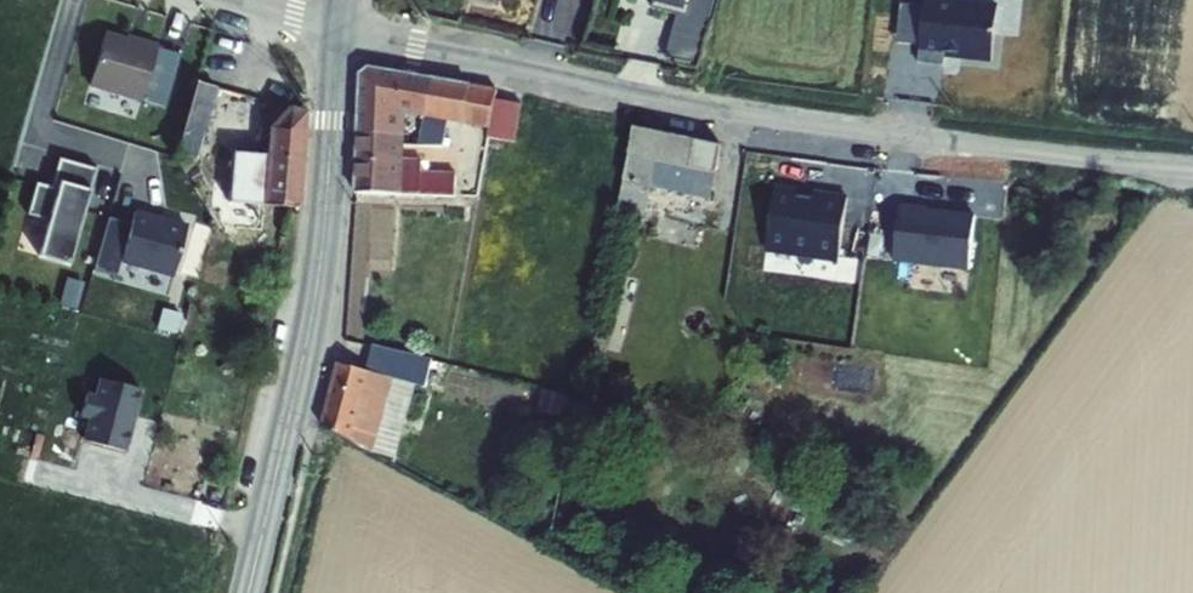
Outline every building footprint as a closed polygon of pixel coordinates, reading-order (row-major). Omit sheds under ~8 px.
[(652,9),(651,12),(676,19),(665,62),(697,68),(717,0),(624,0),(652,9)] [(993,66),(999,7),(953,2),(953,0),(926,0),(920,55),(946,57),(945,61),(993,66)] [(127,40),(105,34),(89,90),(141,106),(142,104),(158,51),(159,47),(128,37),(127,40)] [(158,51),(142,104),(165,110),(181,58),(158,51)] [(946,57),(920,55),(918,69),(944,72),(945,61),(946,57)] [(499,93),(371,72),(361,78),(359,138),(407,142),(408,120),(423,122),(448,126),(493,132),(498,102),(499,93)] [(199,163),(218,91),(196,85),(176,158),(185,177),(199,163)] [(517,145),(524,107),(498,102),(493,132),(491,141),(517,145)] [(301,214),(309,117),(288,112),(269,134),(262,211),(301,214)] [(448,126),(423,122),(419,147),(444,150),(448,126)] [(720,150),(634,132),(617,210),(620,210),(644,214),(646,215),(652,191),(711,204),(720,150)] [(407,163),(407,142),(359,138),(356,198),(456,201),(458,177),(424,175),(424,162),(407,163)] [(820,163),(745,151),(741,186),(814,200),(820,163)] [(37,261),(69,271),(97,170),(59,162),(50,190),(35,186),(26,217),(48,224),(37,261)] [(197,170),(188,176),(194,187),(203,181),(197,170)] [(928,210),(899,206),(892,266),(969,275),(976,218),(928,212),(928,210)] [(644,214),(620,210),(618,225),(642,230),(644,214)] [(188,228),(135,212),(131,228),(120,266),(173,281),(188,228)] [(120,266),(131,228),(108,221),(92,274),(116,281),(120,266)] [(84,286),(66,280),(60,306),(78,311),(84,286)] [(181,316),(162,311),(157,331),(176,336),(181,316)] [(434,363),(373,348),(367,372),(396,381),(417,388),(427,392),(434,363)] [(396,381),(367,372),(339,364),(320,430),(374,458),(396,381)] [(144,391),(100,379),(95,397),(87,395),(80,422),(88,424),(82,446),(127,458),(144,391)] [(396,465),(417,388),(396,381),(374,458),(396,465)] [(566,397),(541,392),(537,414),(561,419),(566,397)]
